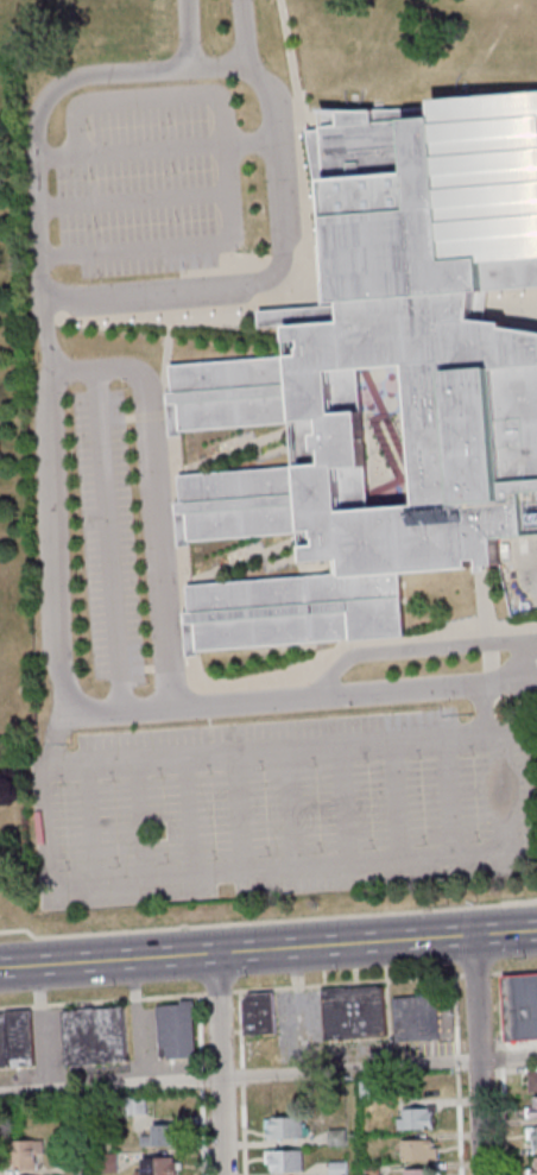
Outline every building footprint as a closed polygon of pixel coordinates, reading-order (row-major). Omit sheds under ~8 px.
[(436,102),(536,94),(536,290),(476,293),(475,318),(507,326),(507,329),(536,335),(536,538),(500,541),(503,567),(403,575),(408,638),(200,653),(201,658),(190,658),(187,613),(191,612),(189,588),(335,577),(334,562),(308,564),(305,532),(192,542),(192,548),(179,548),(176,504),(183,504),(181,478),(302,468),(298,423),(184,432),(185,437),(171,438),(169,394),(175,394),(172,367),(293,358),(292,328),(260,330),(259,314),(323,309),(318,247),(333,246),(329,196),(322,196),(309,132),(323,131),(322,110),(378,112),(437,108),(436,102)] [(507,975),(512,1043),(536,1041),(536,973),(507,975)] [(327,987),(330,1037),(391,1034),(387,984),(327,987)] [(277,991),(279,1031),(251,1034),(248,998),(254,992),(277,991)] [(397,997),(400,1041),(444,1038),(441,994),(397,997)] [(162,1005),(165,1059),(200,1056),(196,1003),(162,1005)] [(68,1011),(71,1065),(132,1059),(128,1005),(68,1011)] [(14,1068),(39,1066),(36,1011),(11,1012),(11,1015),(14,1068)] [(0,1015),(0,1069),(14,1068),(11,1015),(0,1015)] [(437,1128),(437,1107),(399,1107),(399,1128),(437,1128)] [(268,1139),(306,1139),(306,1116),(268,1116),(268,1139)] [(179,1146),(179,1124),(155,1124),(155,1135),(143,1135),(143,1146),(179,1146)] [(403,1139),(403,1160),(439,1160),(439,1139),(403,1139)] [(12,1171),(37,1171),(37,1156),(44,1155),(44,1141),(11,1141),(12,1171)] [(267,1149),(267,1172),(304,1172),(304,1149),(267,1149)] [(99,1153),(99,1172),(119,1172),(119,1153),(99,1153)] [(140,1157),(140,1174),(179,1174),(179,1157),(140,1157)]
